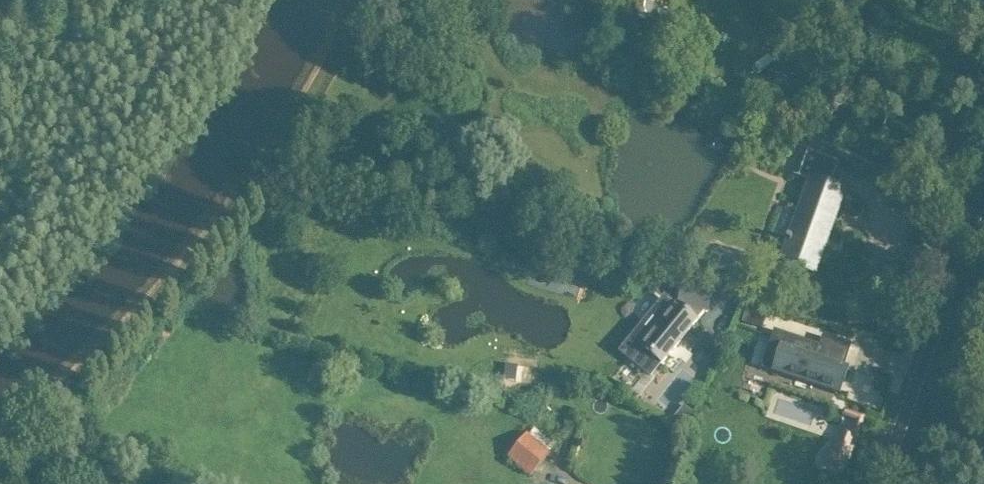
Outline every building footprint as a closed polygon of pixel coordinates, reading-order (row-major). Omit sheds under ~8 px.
[(634,10),(637,14),(648,16),(653,13),(654,3),(638,0),(636,0),(634,10)] [(806,270),(814,272),(823,246),(821,245),(824,238),(826,238),(833,219),(828,218),(832,206),(837,207),(843,191),(830,187),(838,163),(807,149),(797,177),(811,182),(795,226),(805,230),(800,242),(787,237),(785,241),(789,243),(782,261),(799,267),(798,270),(805,272),(806,270)] [(713,246),(707,267),(745,278),(751,257),(713,246)] [(632,339),(622,351),(633,360),(632,361),(650,375),(660,363),(661,364),(696,321),(704,311),(707,312),(711,294),(682,287),(678,303),(677,305),(676,305),(671,311),(661,303),(632,339)] [(762,327),(766,313),(748,307),(745,322),(762,327)] [(774,330),(769,345),(780,348),(773,370),(840,392),(847,369),(831,364),(832,361),(815,355),(819,345),(774,330)] [(677,348),(654,383),(676,397),(699,362),(677,348)] [(506,365),(504,378),(515,380),(517,366),(506,365)] [(683,405),(672,419),(682,427),(693,412),(683,405)] [(528,436),(509,458),(530,476),(549,454),(528,436)]
